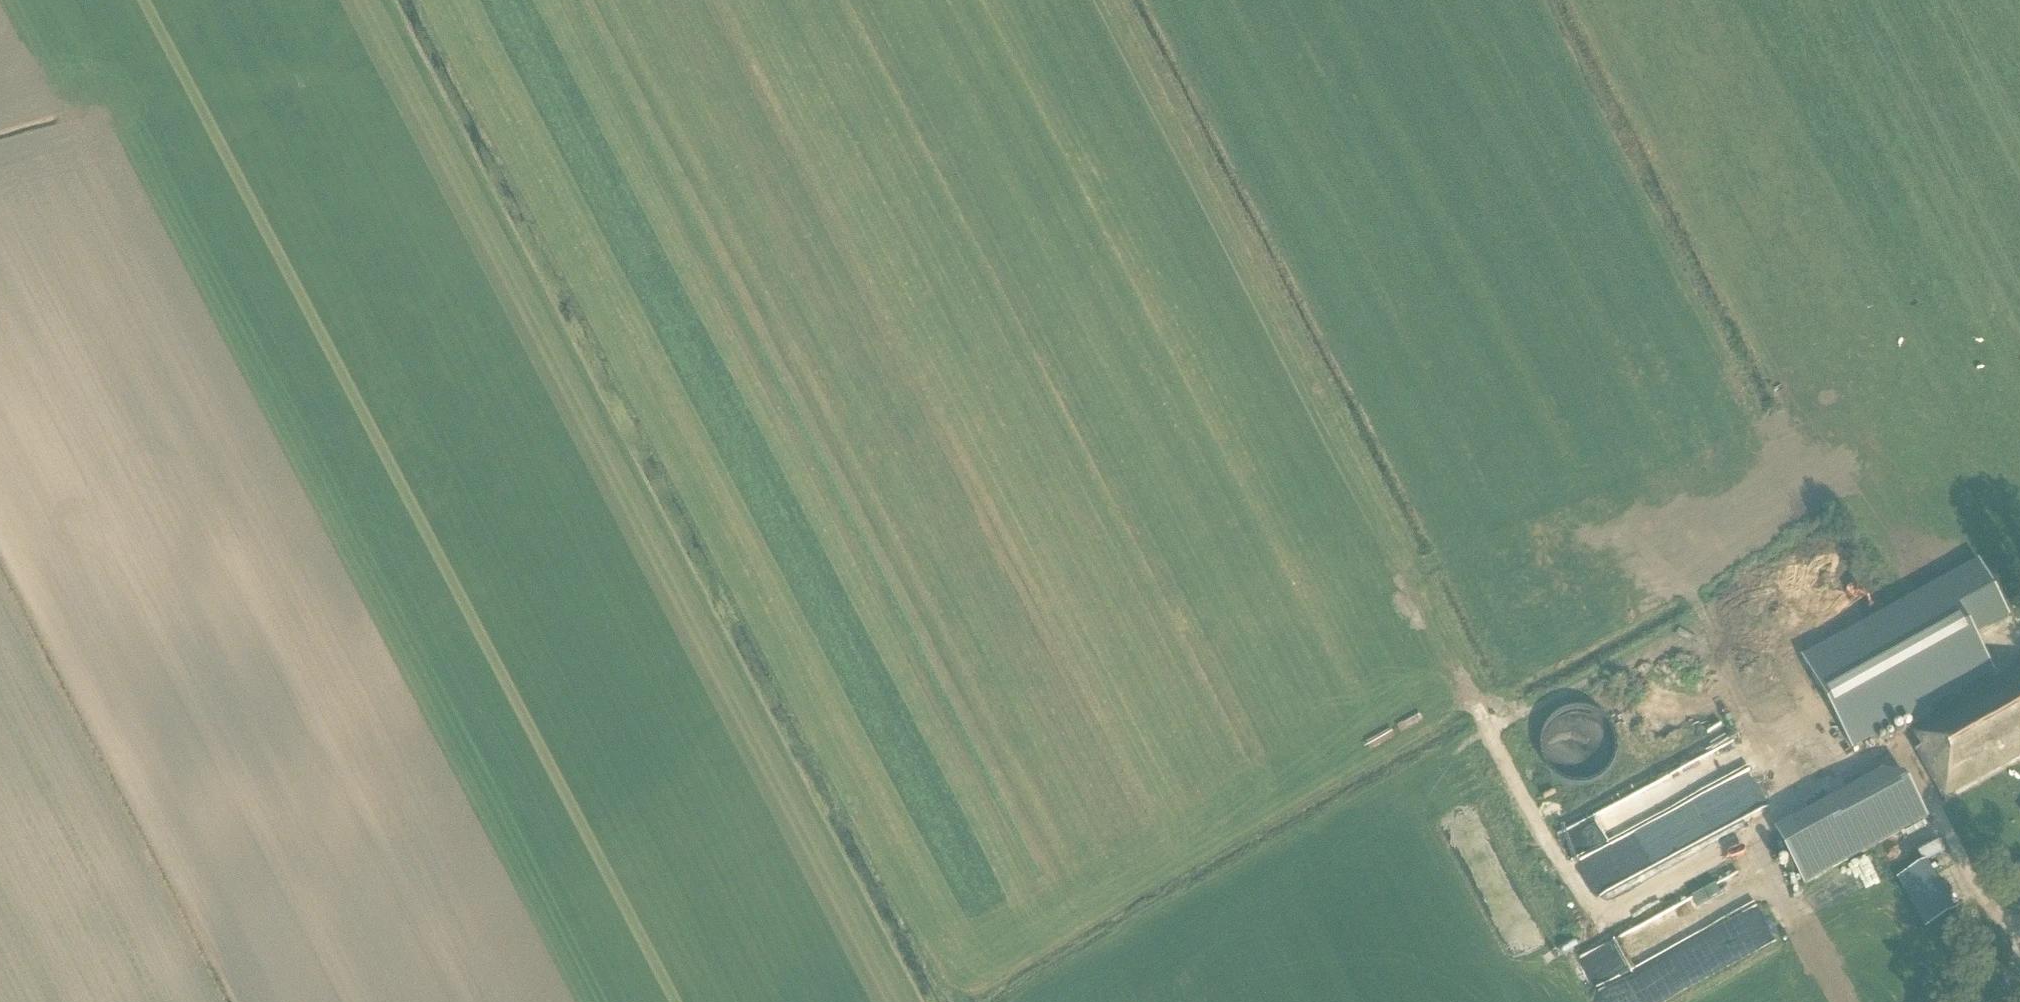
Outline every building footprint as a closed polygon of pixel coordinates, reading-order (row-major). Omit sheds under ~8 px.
[(1980,564),(1805,660),(1854,749),(1994,671),(1974,635),(2009,616),(1980,564)] [(1913,731),(1923,749),(1918,752),(1946,803),(2019,762),(2019,671),(1913,731)] [(1804,885),(1927,817),(1899,765),(1775,832),(1804,885)] [(1957,912),(1928,863),(1900,879),(1929,928),(1957,912)]
